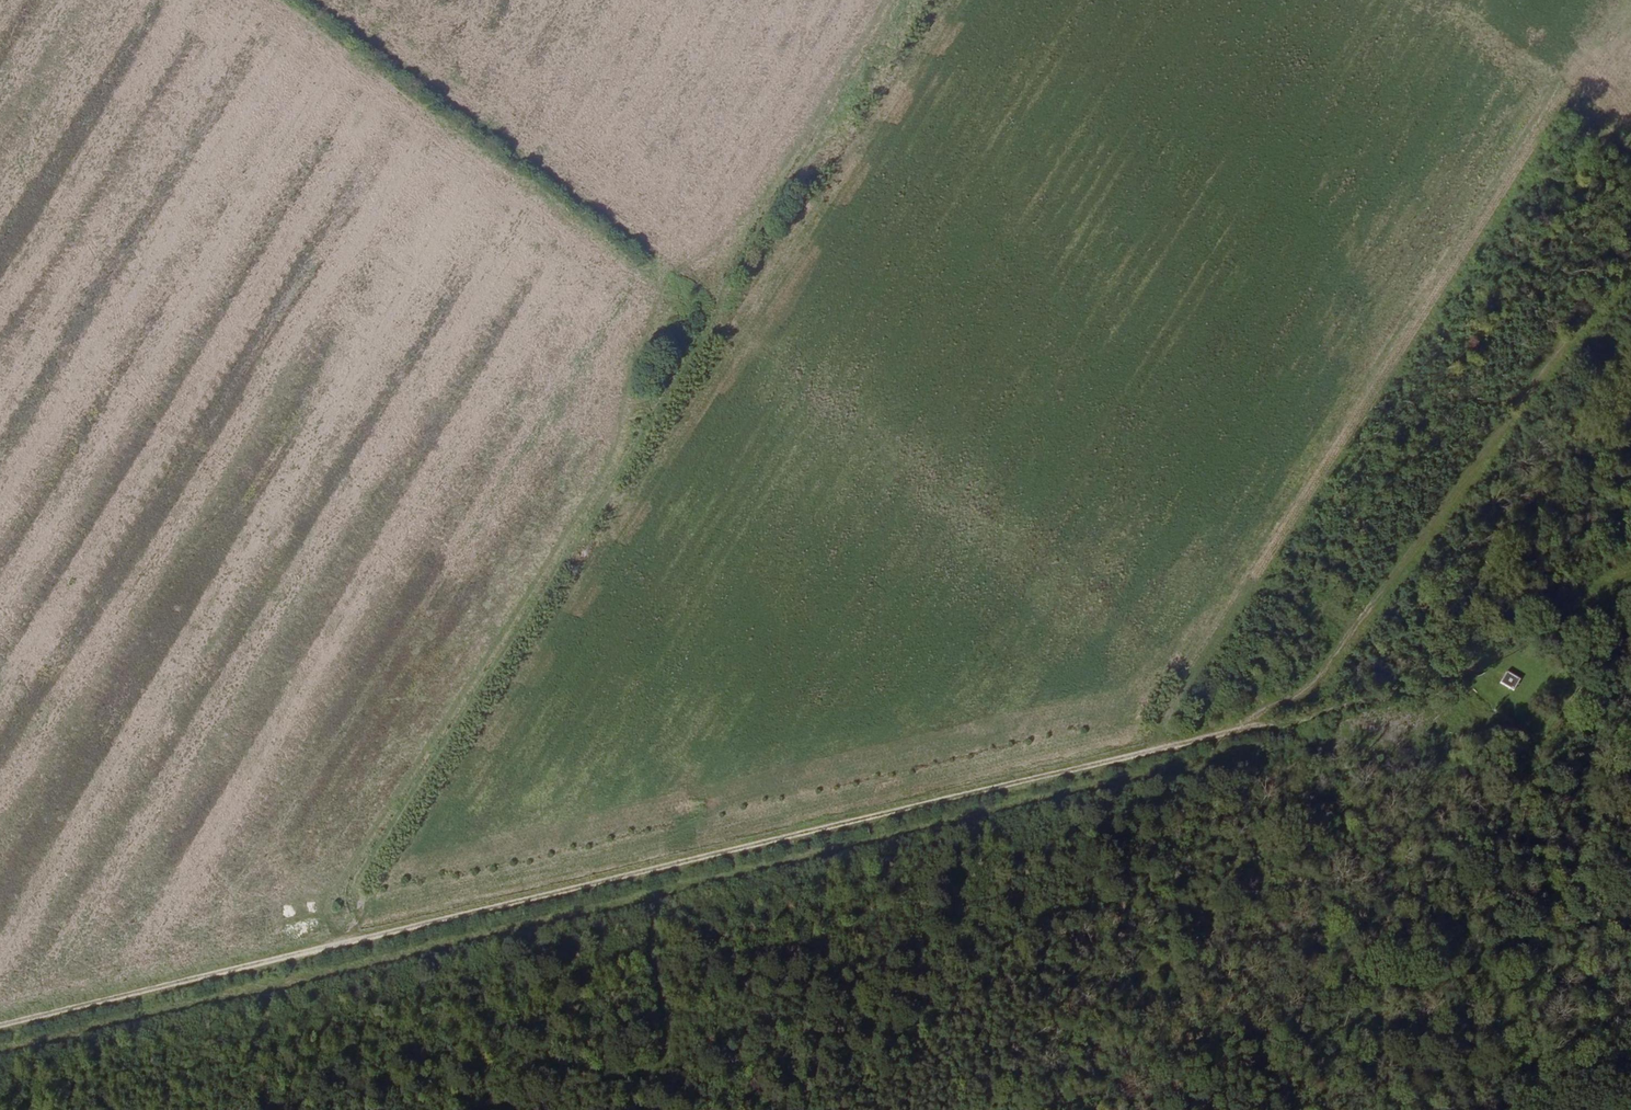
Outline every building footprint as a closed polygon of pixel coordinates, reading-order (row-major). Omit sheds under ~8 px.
[(1524,679),(1510,671),(1502,685),(1516,693),(1524,679)]
